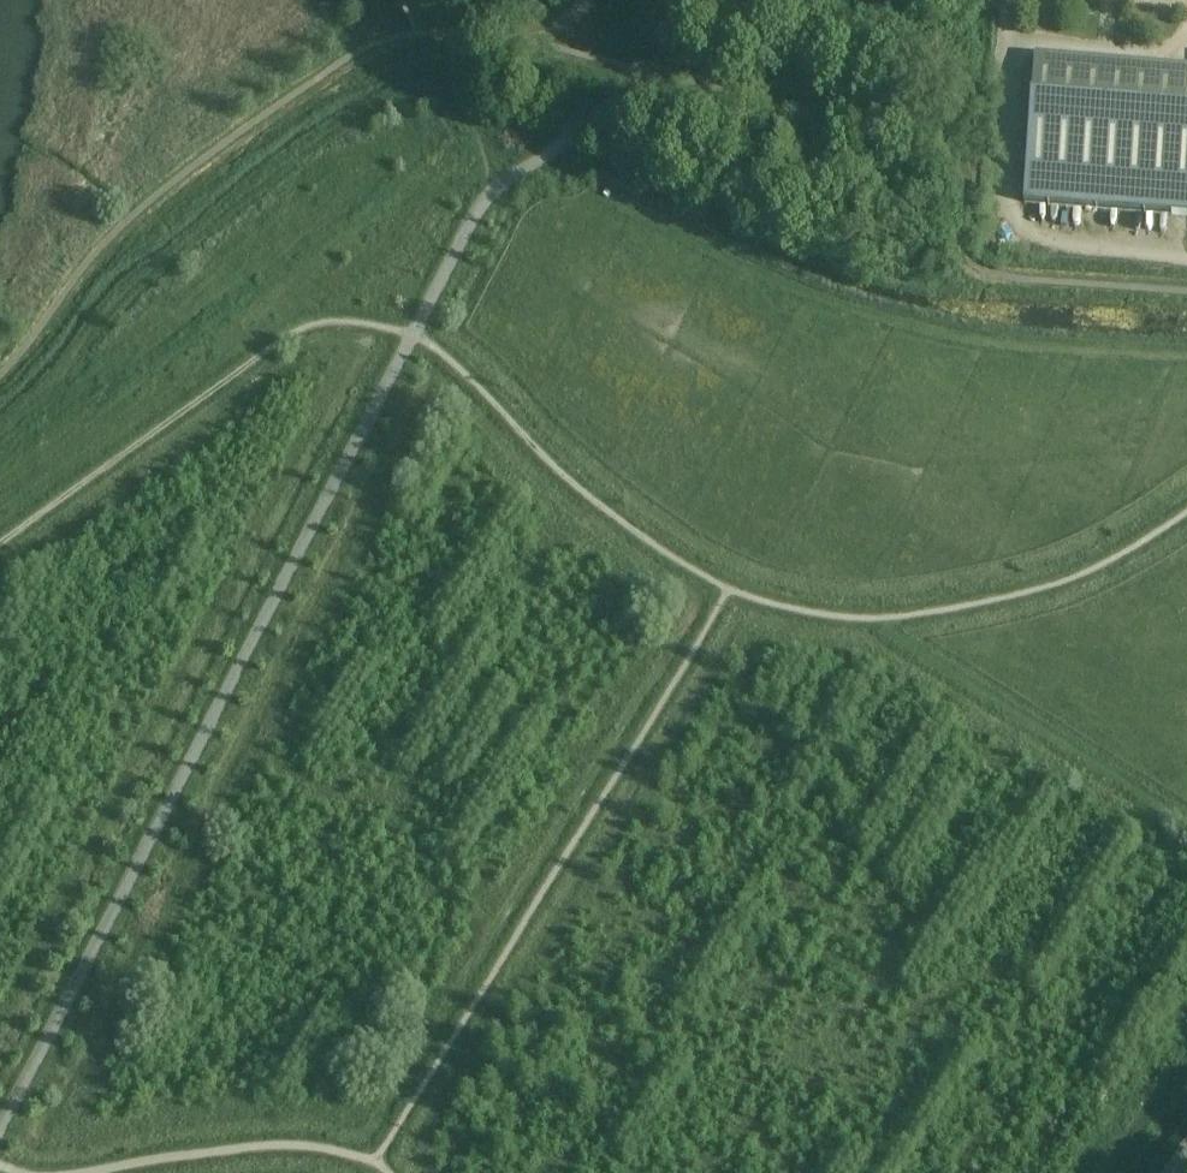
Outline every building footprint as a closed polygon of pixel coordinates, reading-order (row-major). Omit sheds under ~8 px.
[(1022,204),(1186,217),(1186,68),(1034,57),(1022,204)]
